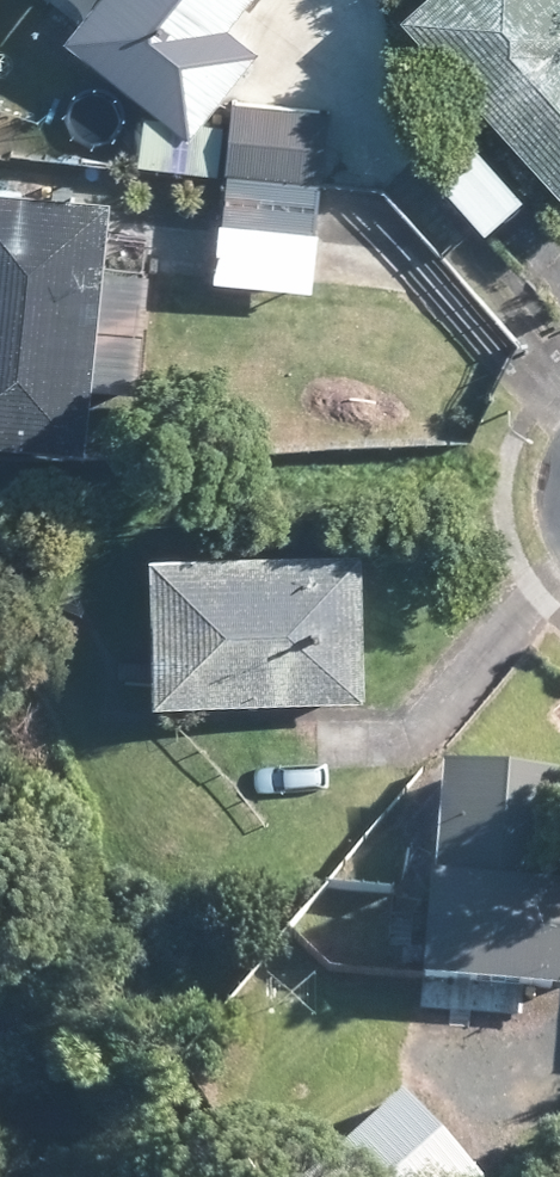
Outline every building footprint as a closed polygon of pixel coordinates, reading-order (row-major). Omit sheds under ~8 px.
[(79,27),(205,126),(270,43),(239,19),(254,0),(100,0),(79,27)] [(559,169),(559,0),(418,0),(415,3),(509,111),(559,169)] [(231,215),(324,224),(337,99),(244,90),(231,215)] [(531,187),(481,137),(465,121),(429,155),(495,224),(531,187)] [(112,257),(151,261),(162,166),(46,153),(43,182),(0,176),(0,431),(93,440),(112,257)] [(223,690),(372,689),(372,541),(163,542),(163,610),(163,680),(163,691),(223,690)] [(559,984),(559,771),(456,763),(450,830),(390,826),(384,884),(439,888),(434,973),(559,984)] [(438,1028),(439,1055),(457,1055),(457,1027),(438,1028)] [(491,1172),(412,1086),(338,1153),(360,1176),(485,1176),(491,1172)]
